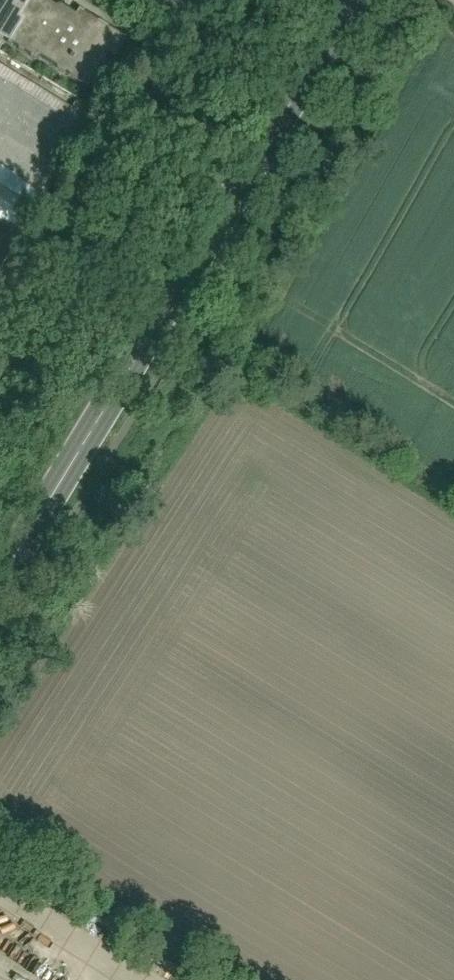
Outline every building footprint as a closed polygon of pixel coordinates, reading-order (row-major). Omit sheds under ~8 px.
[(75,73),(88,49),(101,56),(114,31),(77,11),(71,22),(31,0),(0,0),(0,32),(75,73)] [(98,118),(72,102),(65,115),(0,78),(0,288),(98,118)]
